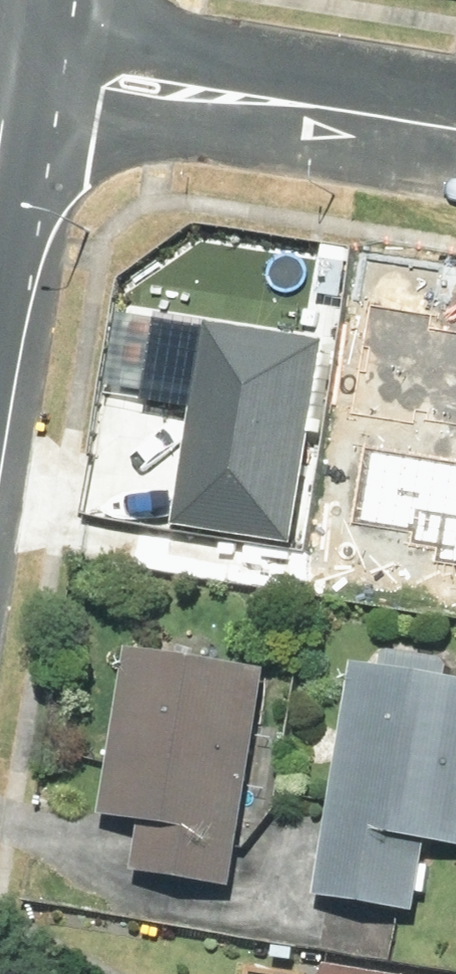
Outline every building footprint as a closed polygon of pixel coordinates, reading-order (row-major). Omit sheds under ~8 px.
[(364,412),(455,428),(455,341),(434,337),(438,310),(382,301),(364,412)] [(331,353),(333,345),(211,327),(179,533),(301,552),(317,443),(342,447),(356,357),(331,353)] [(345,549),(455,568),(455,454),(365,438),(345,549)] [(239,894),(272,675),(130,653),(104,821),(145,828),(137,878),(239,894)] [(357,667),(320,902),(420,918),(432,846),(455,850),(455,682),(451,682),(454,664),(395,655),(388,660),(386,671),(357,667)]
